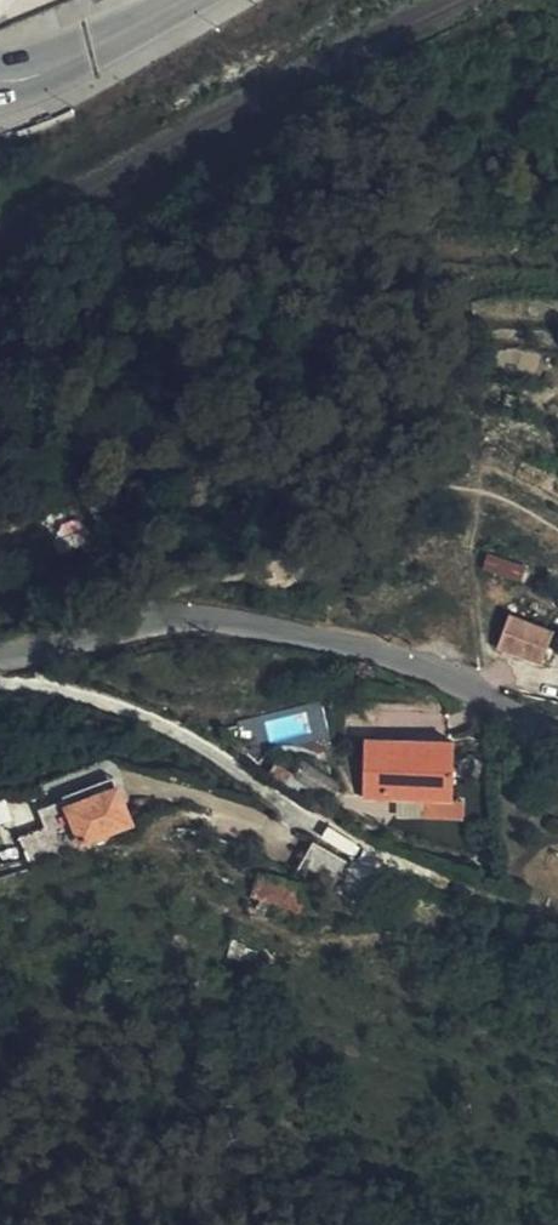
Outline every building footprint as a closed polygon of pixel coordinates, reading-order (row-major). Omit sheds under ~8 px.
[(548,616),(506,600),(491,634),(534,650),(548,616)] [(241,717),(247,745),(314,731),(308,703),(241,717)] [(447,731),(355,729),(352,790),(444,794),(447,731)] [(53,799),(69,845),(78,842),(75,830),(119,816),(106,777),(53,799)] [(33,858),(69,845),(53,799),(41,804),(44,816),(22,824),(33,858)] [(300,874),(310,848),(298,843),(287,867),(300,874)] [(335,860),(310,848),(300,874),(321,885),(335,860)] [(239,893),(286,912),(297,883),(251,863),(239,893)]
